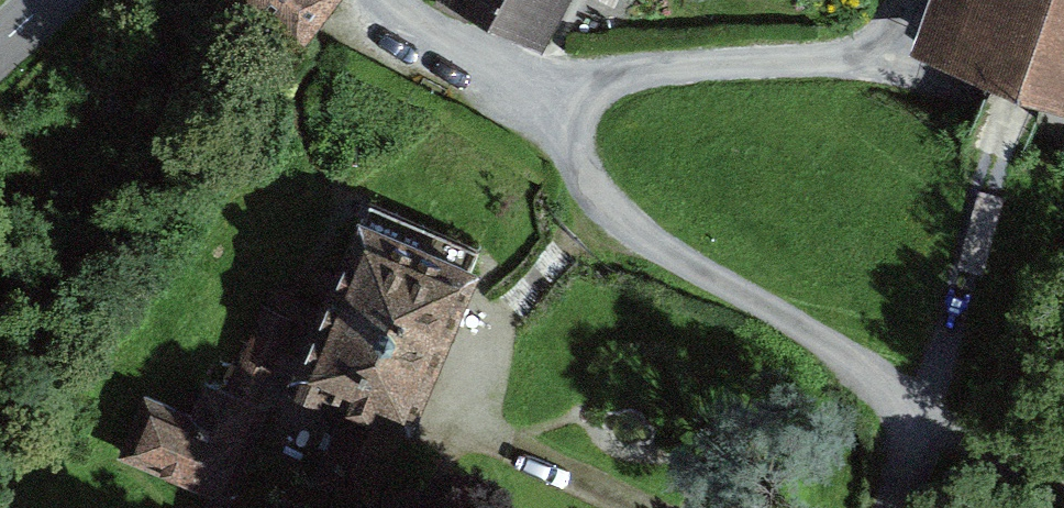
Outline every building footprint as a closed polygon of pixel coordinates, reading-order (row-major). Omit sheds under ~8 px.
[(331,0),(228,0),(303,55),(339,6),(331,0)] [(580,0),(490,0),(560,37),(580,0)] [(1063,88),(1063,0),(941,0),(928,37),(1063,88)] [(422,434),(488,268),(475,262),(480,249),(373,207),(367,222),(355,218),(290,382),(422,434)] [(212,507),(252,419),(192,393),(179,421),(134,400),(107,460),(212,507)] [(325,465),(385,492),(411,435),(352,408),(325,465)]
